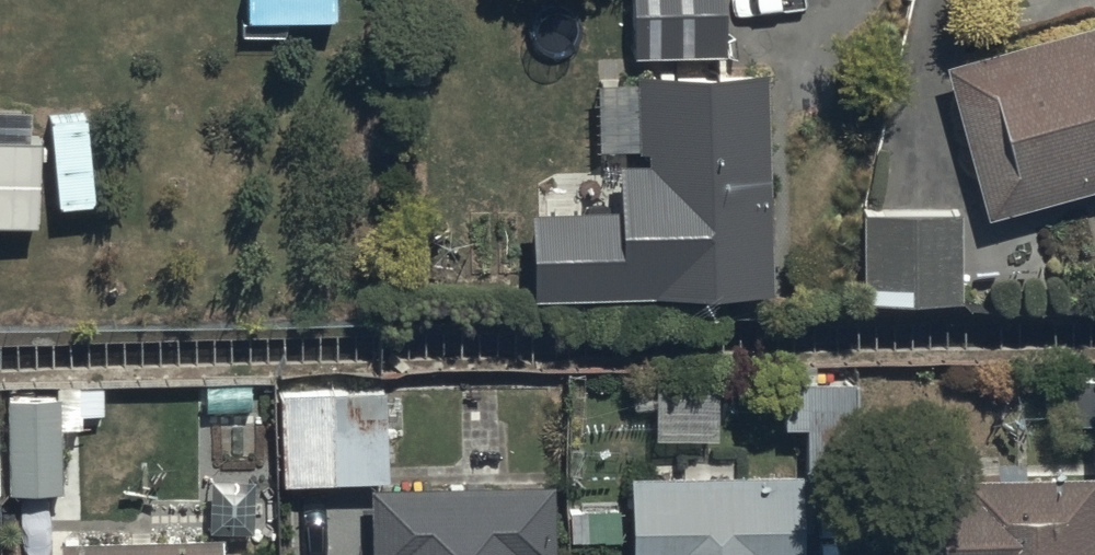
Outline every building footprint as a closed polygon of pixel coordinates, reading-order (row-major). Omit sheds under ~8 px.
[(626,194),(524,194),(524,280),(765,279),(764,54),(722,55),(722,0),(625,0),(626,194)] [(981,206),(1094,176),(1094,7),(939,48),(981,206)] [(32,212),(36,129),(0,127),(0,211),(32,212)] [(859,287),(961,286),(961,203),(858,204),(859,287)] [(1094,453),(1094,366),(1069,367),(1072,454),(1094,453)] [(275,386),(276,464),(381,463),(380,384),(275,386)] [(2,490),(55,485),(56,396),(2,388),(2,490)] [(623,461),(625,554),(798,554),(796,458),(623,461)] [(1091,465),(903,468),(904,554),(1092,554),(1091,465)] [(523,553),(551,553),(549,471),(361,474),(362,554),(374,554),(523,554),(523,553)] [(60,554),(219,554),(219,525),(60,525),(60,554)]
